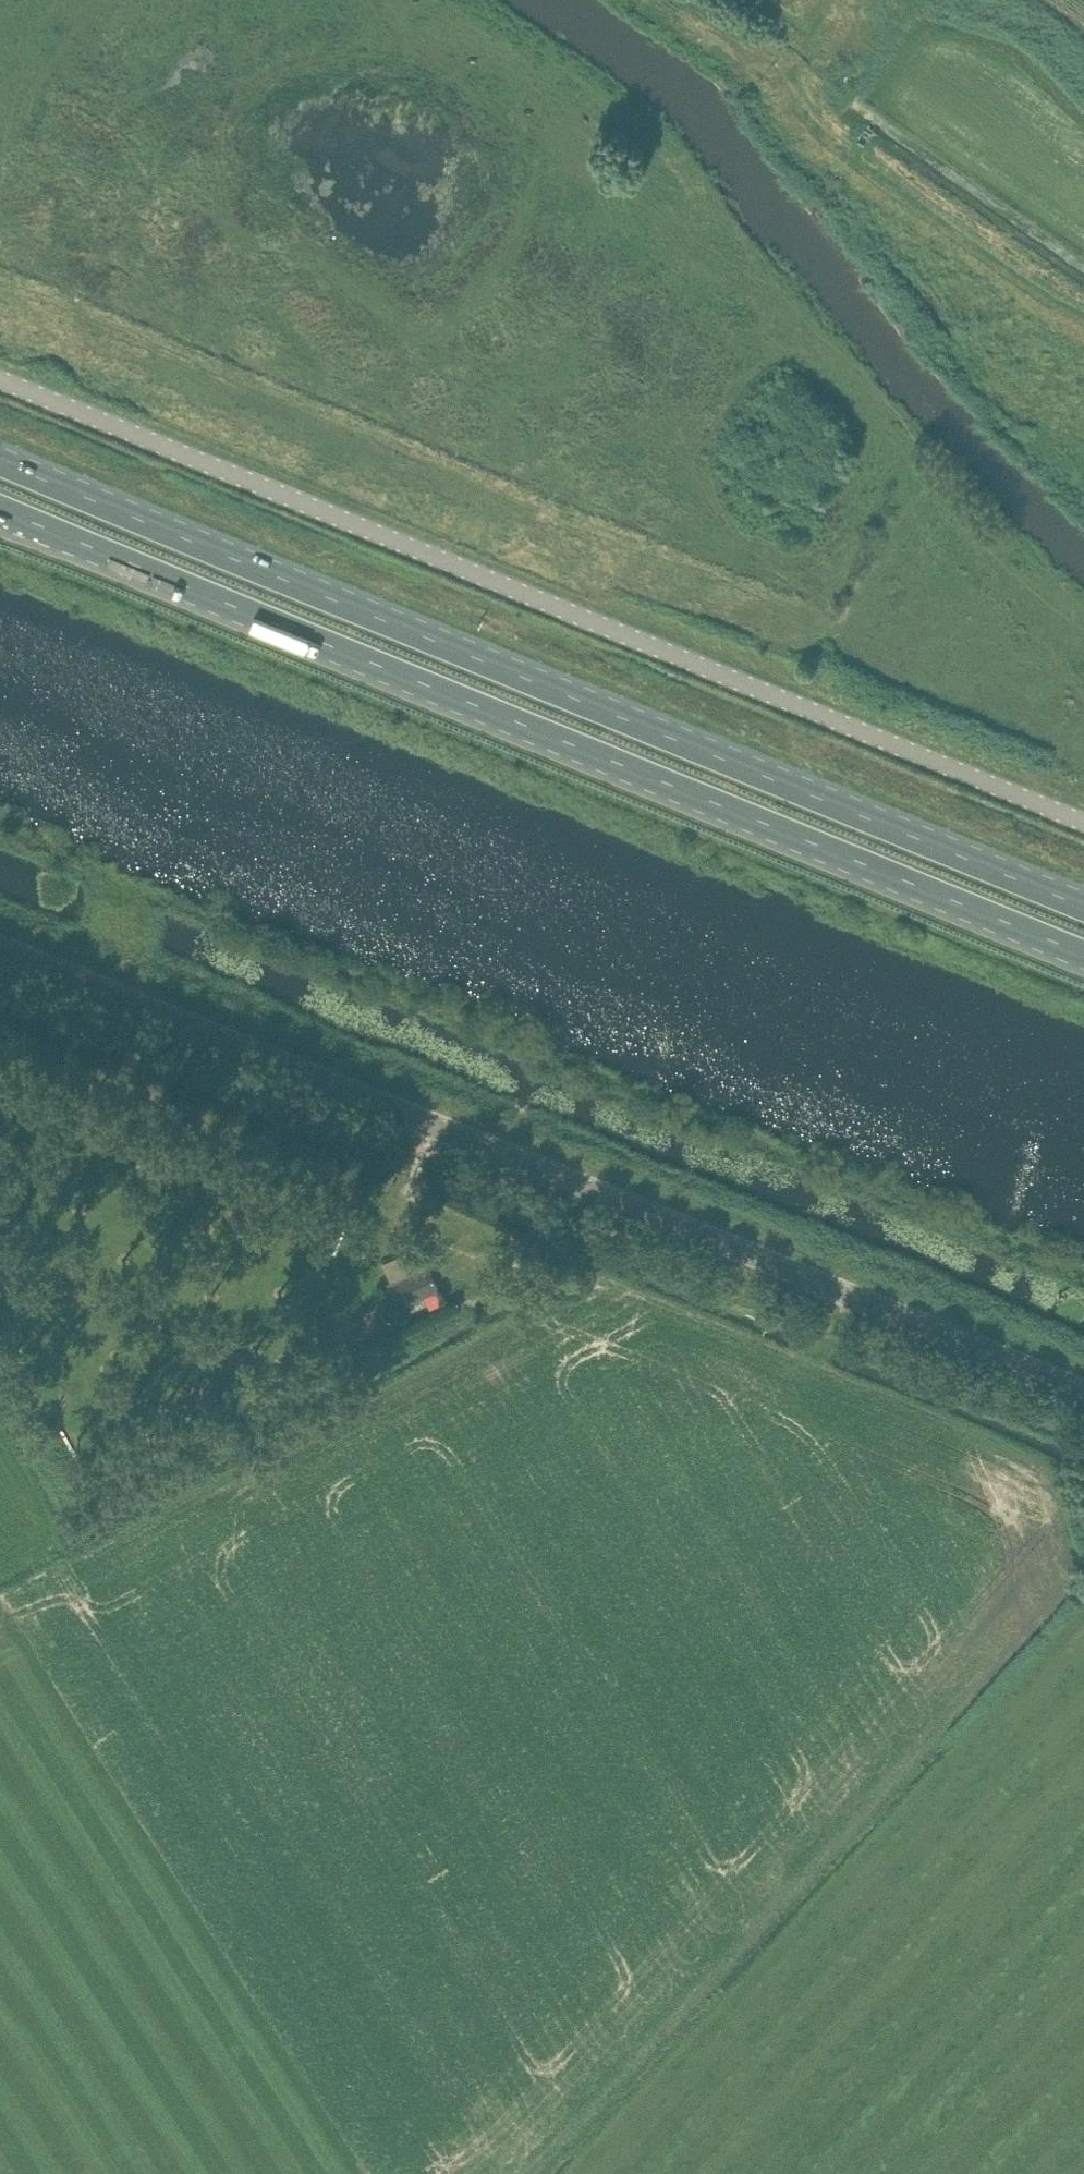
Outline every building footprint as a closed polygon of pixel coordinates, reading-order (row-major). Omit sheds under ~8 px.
[(380,1284),(391,1309),(439,1289),(421,1245),(382,1262),(390,1280),(380,1284)]
